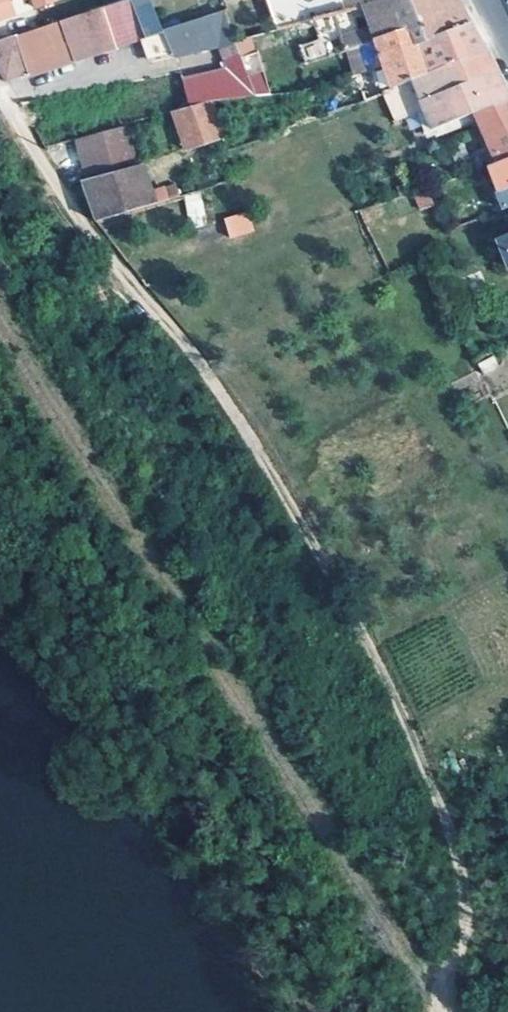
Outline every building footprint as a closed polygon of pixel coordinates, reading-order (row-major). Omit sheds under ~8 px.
[(147,0),(127,0),(108,6),(0,41),(0,74),(6,81),(27,72),(29,78),(59,68),(73,62),(87,58),(102,53),(116,49),(130,44),(143,39),(151,63),(172,58),(163,32),(147,0)] [(16,8),(13,0),(0,0),(0,13),(16,8)] [(233,44),(346,14),(362,8),(386,0),(265,0),(272,22),(239,30),(232,10),(226,12),(223,13),(233,44)] [(362,8),(369,29),(320,42),(325,60),(349,54),(358,76),(374,71),(365,48),(408,33),(413,47),(470,27),(455,0),(386,0),(362,8)] [(249,91),(233,44),(223,13),(163,32),(172,58),(188,54),(203,50),(217,47),(227,70),(212,74),(197,78),(180,82),(181,85),(190,109),(210,103),(222,102),(238,100),(236,95),(249,91)] [(391,93),(484,54),(478,41),(470,27),(413,47),(408,33),(365,48),(374,71),(381,69),(391,93)] [(320,42),(302,48),(307,65),(325,60),(320,42)] [(391,93),(384,95),(395,123),(424,111),(432,131),(475,114),(507,101),(507,99),(498,80),(484,54),(391,93)] [(391,93),(381,69),(374,71),(379,86),(361,93),(364,102),(384,95),(391,93)] [(475,114),(480,129),(494,168),(507,162),(507,101),(475,114)] [(213,113),(210,103),(190,109),(173,113),(183,150),(222,139),(213,113)] [(88,185),(139,167),(126,127),(73,142),(88,185)] [(494,168),(478,174),(482,184),(491,180),(497,195),(494,196),(500,212),(507,209),(507,162),(494,168)] [(139,167),(88,185),(83,187),(96,223),(115,218),(178,199),(175,186),(148,194),(141,167),(139,167)] [(199,191),(183,195),(191,228),(207,225),(199,191)] [(444,233),(427,193),(414,197),(431,238),(444,233)] [(260,234),(253,215),(229,224),(237,242),(260,234)] [(497,243),(507,270),(507,238),(497,243)]
